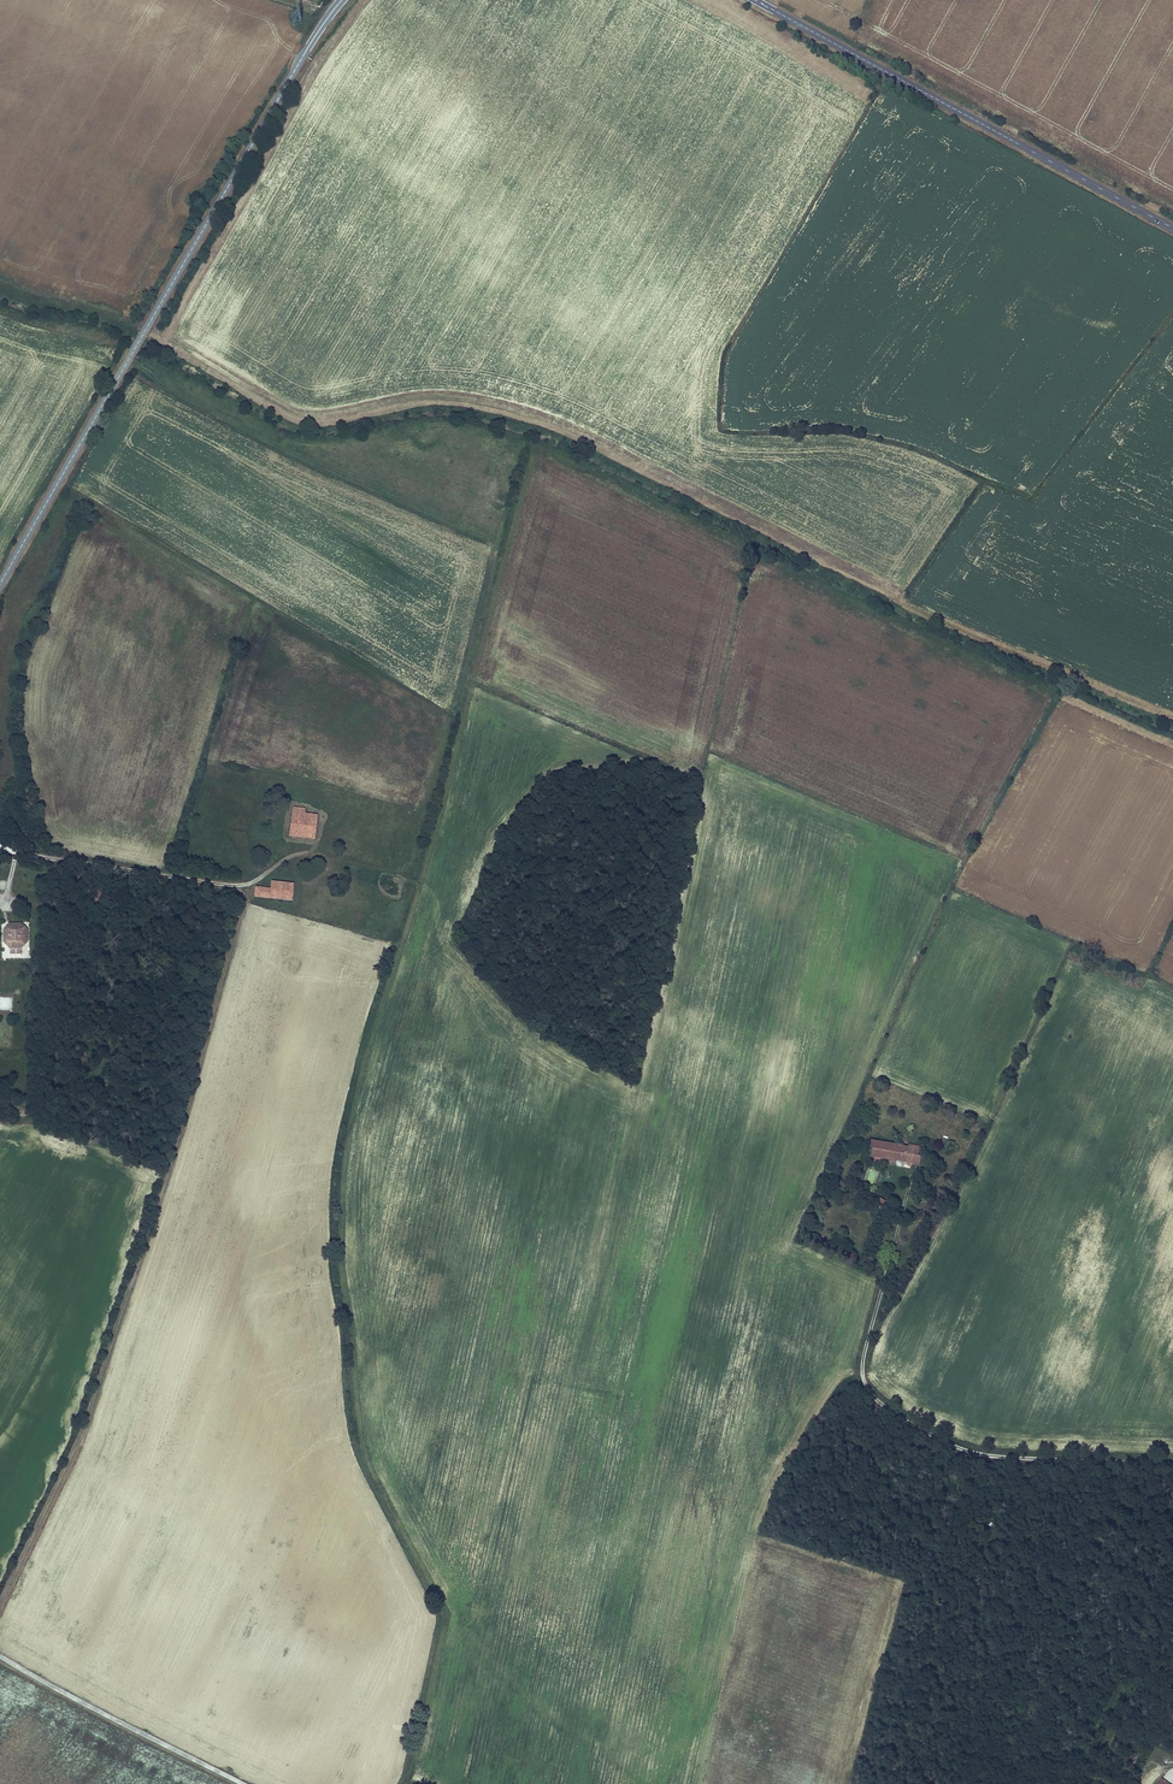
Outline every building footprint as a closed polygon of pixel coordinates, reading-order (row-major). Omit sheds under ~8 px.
[(308,838),(315,838),(318,815),(305,814),(305,809),(292,808),(289,835),(293,836),(294,830),(309,832),(308,838)] [(292,900),(294,884),(272,881),(271,889),(270,898),(292,900)] [(256,897),(270,898),(271,889),(257,888),(256,897)] [(22,948),(29,942),(29,930),(22,923),(10,923),(3,930),(3,942),(10,948),(10,954),(22,954),(22,948)] [(12,997),(0,997),(0,1010),(13,1010),(12,997)] [(869,1155),(911,1162),(914,1146),(908,1144),(908,1147),(872,1141),(869,1155)] [(911,1162),(920,1163),(923,1150),(923,1147),(914,1146),(911,1162)] [(873,1205),(882,1209),(885,1201),(877,1197),(873,1205)]
